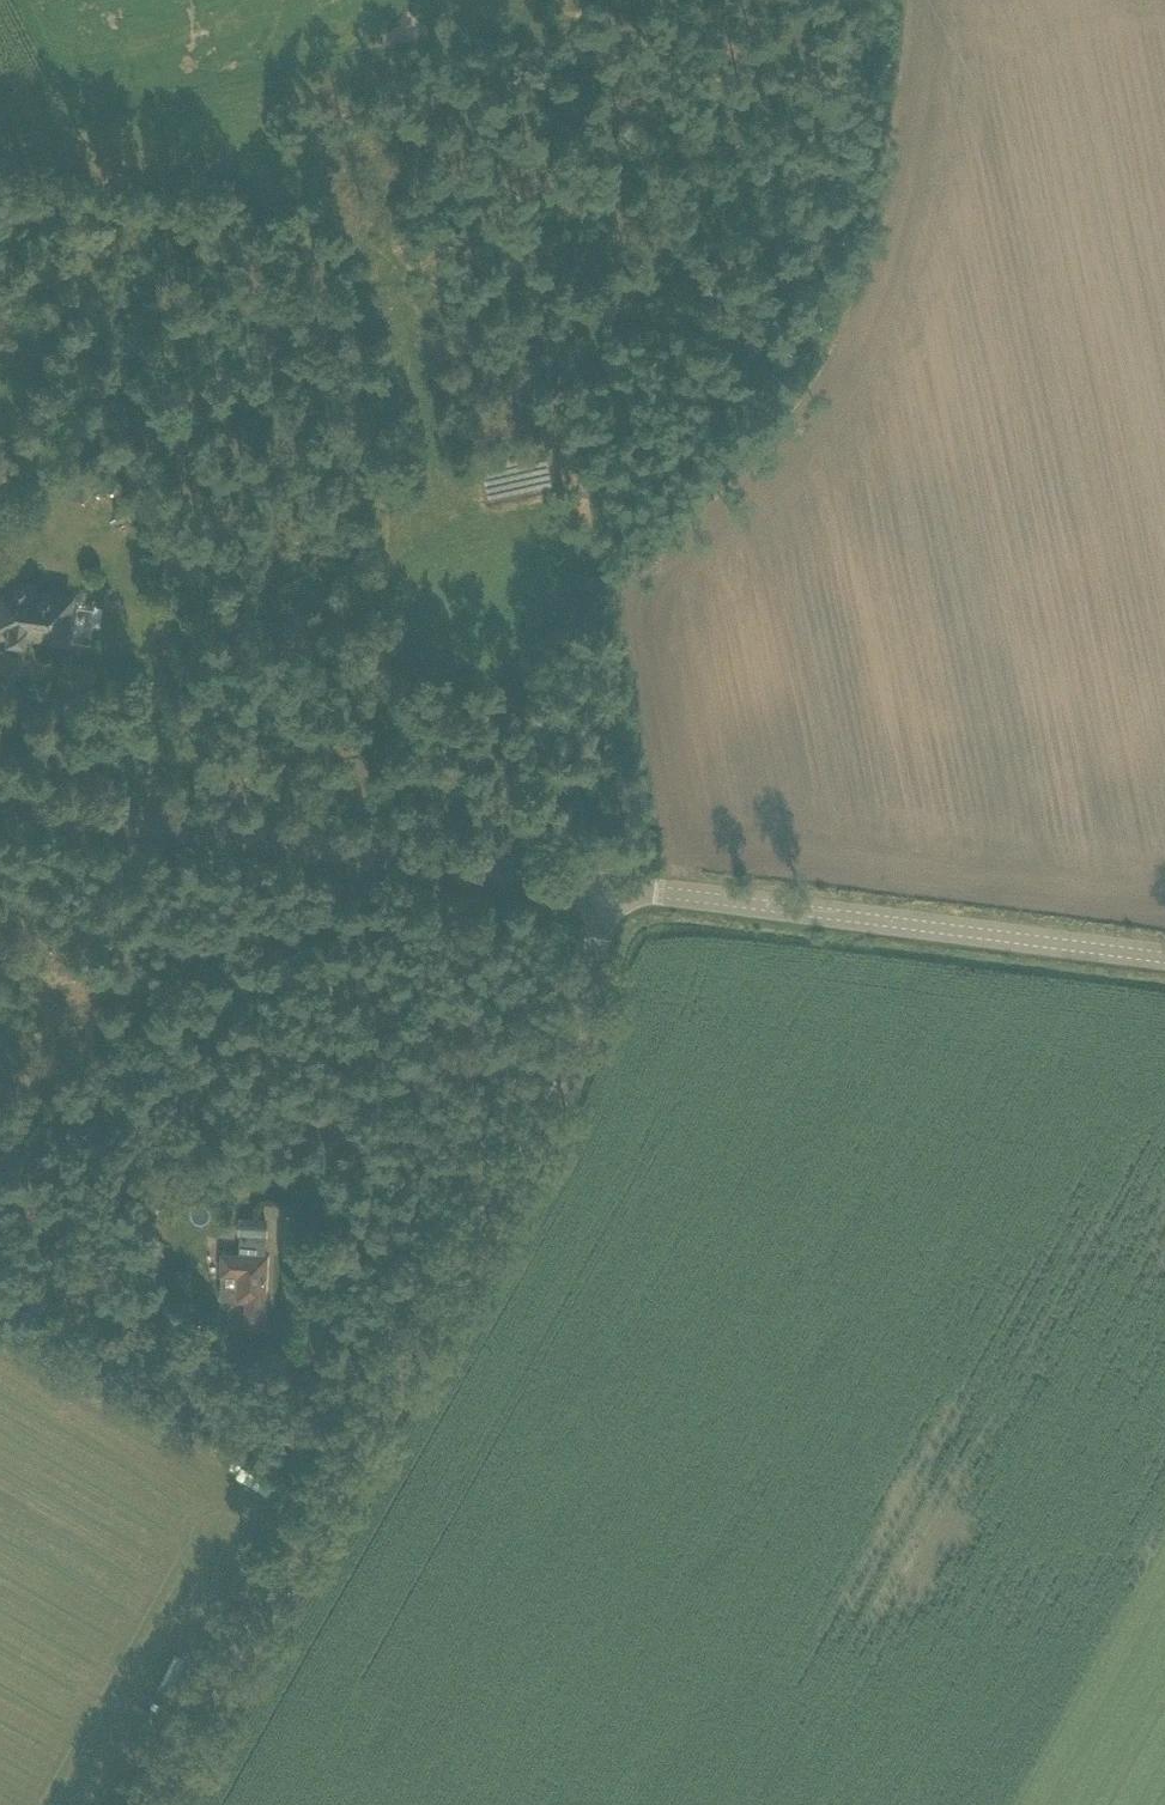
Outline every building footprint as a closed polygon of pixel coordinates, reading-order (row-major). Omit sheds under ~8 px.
[(69,601),(32,597),(33,591),(0,587),(0,631),(6,632),(5,638),(21,641),(22,633),(63,639),(69,601)] [(267,1217),(240,1217),(240,1235),(253,1235),(264,1235),(267,1236),(267,1217)] [(264,1325),(267,1255),(221,1252),(219,1298),(246,1300),(245,1324),(264,1325)]
